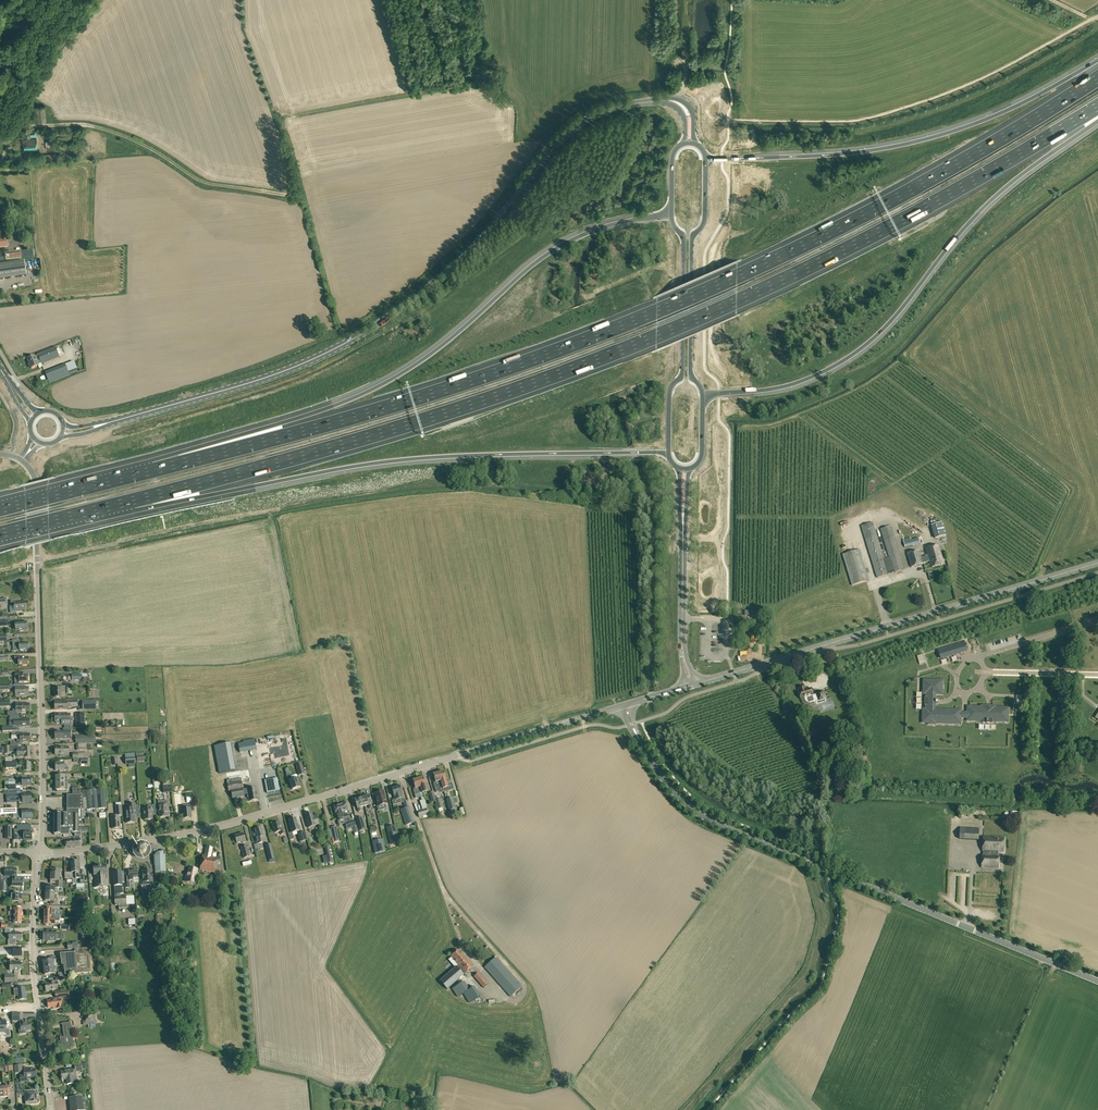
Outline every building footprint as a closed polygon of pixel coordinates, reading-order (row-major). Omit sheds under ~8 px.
[(46,122),(45,106),(33,108),(35,123),(46,122)] [(27,138),(27,140),(31,139),(30,137),(37,137),(36,129),(27,130),(27,138)] [(45,139),(46,149),(54,149),(53,138),(45,139)] [(31,139),(27,140),(23,140),(24,152),(38,151),(37,139),(31,139)] [(21,251),(22,258),(33,257),(32,250),(21,251)] [(5,260),(22,258),(21,251),(5,252),(5,253),(5,259),(5,260)] [(26,275),(24,261),(0,265),(0,278),(26,275)] [(34,356),(27,359),(31,368),(38,365),(41,363),(42,365),(60,357),(55,347),(37,354),(38,355),(35,357),(34,356)] [(70,376),(65,364),(45,372),(49,383),(70,376)] [(280,435),(300,428),(299,423),(278,430),(280,435)] [(9,499),(10,504),(25,500),(24,495),(9,499)] [(891,526),(880,529),(883,538),(889,557),(884,559),(878,538),(873,522),(861,526),(865,538),(877,578),(904,570),(894,538),(891,526)] [(935,538),(935,539),(939,538),(946,536),(942,522),(931,526),(935,538)] [(918,538),(911,540),(910,538),(910,537),(910,538),(903,540),(905,548),(920,544),(918,538)] [(923,563),(930,561),(931,567),(944,564),(938,545),(926,549),(928,556),(922,558),(921,558),(923,563)] [(852,586),(869,580),(860,549),(842,555),(852,586)] [(923,564),(923,563),(921,558),(922,558),(919,550),(907,554),(911,568),(923,564)] [(14,601),(11,601),(11,606),(14,606),(15,611),(15,612),(21,612),(21,610),(26,609),(25,602),(14,603),(14,601)] [(26,622),(16,623),(16,631),(27,630),(26,622)] [(17,650),(19,650),(19,651),(20,651),(24,651),(25,652),(27,652),(28,651),(28,650),(27,643),(19,643),(19,640),(13,641),(14,644),(13,645),(13,650),(14,651),(16,651),(17,650)] [(938,650),(941,658),(967,651),(965,642),(938,650)] [(1011,666),(1019,665),(1019,654),(1014,654),(1014,661),(1010,661),(1011,666)] [(20,656),(15,657),(15,660),(18,660),(19,665),(28,665),(28,658),(20,658),(20,656)] [(28,675),(23,675),(23,673),(15,673),(15,677),(19,677),(19,682),(28,682),(28,675)] [(922,719),(922,722),(928,722),(928,724),(936,725),(936,723),(939,723),(939,724),(948,724),(948,723),(951,723),(951,724),(952,724),(952,723),(954,723),(955,724),(961,724),(961,718),(967,718),(967,721),(967,720),(970,721),(971,721),(976,721),(977,721),(980,721),(979,721),(980,721),(983,721),(983,723),(987,723),(988,723),(992,723),(992,721),(995,721),(995,722),(996,722),(996,721),(999,721),(999,722),(1000,722),(1004,722),(1005,722),(1005,721),(1008,722),(1009,714),(1009,707),(1006,707),(1005,707),(1002,707),(1001,707),(999,707),(996,707),(993,707),(993,706),(992,706),(990,706),(989,706),(989,707),(987,707),(987,706),(986,706),(983,706),(983,707),(980,707),(980,706),(977,706),(977,707),(974,707),(974,706),(974,707),(971,707),(970,706),(967,706),(967,712),(964,712),(961,712),(961,710),(961,709),(952,709),(951,709),(949,709),(948,709),(945,709),(939,709),(936,709),(935,709),(935,704),(938,704),(938,699),(935,699),(935,694),(942,694),(943,691),(942,691),(942,690),(942,688),(943,688),(943,687),(942,687),(942,684),(943,684),(943,681),(938,681),(937,681),(937,680),(933,680),(930,680),(929,680),(923,680),(923,683),(923,684),(923,687),(923,690),(923,694),(926,694),(926,697),(925,697),(925,705),(926,705),(926,709),(922,709),(922,712),(923,713),(923,715),(922,715),(922,716),(923,716),(923,719),(922,719)] [(69,694),(69,688),(66,688),(66,686),(61,686),(61,688),(54,688),(55,693),(54,694),(54,696),(55,696),(55,697),(61,697),(65,697),(65,694),(69,694)] [(28,687),(16,688),(16,697),(25,696),(25,695),(29,695),(28,687)] [(799,689),(800,692),(799,692),(801,699),(805,698),(806,700),(806,701),(807,702),(809,703),(810,703),(812,703),(825,699),(823,692),(820,693),(820,692),(816,694),(813,695),(811,688),(808,689),(807,688),(806,688),(805,687),(799,689)] [(83,710),(96,709),(96,700),(95,700),(82,701),(83,710)] [(71,707),(71,703),(71,701),(65,701),(65,702),(55,702),(55,709),(67,709),(66,707),(71,707)] [(16,712),(24,712),(24,711),(29,711),(29,704),(22,704),(22,702),(18,703),(19,705),(16,705),(16,712)] [(113,710),(112,703),(104,704),(104,711),(113,710)] [(14,728),(20,727),(23,727),(23,726),(30,726),(29,718),(23,719),(23,717),(19,718),(19,715),(16,716),(9,716),(10,728),(12,728),(14,728)] [(63,731),(55,731),(55,739),(63,739),(71,739),(70,729),(63,730),(63,731)] [(17,736),(17,739),(17,743),(23,743),(23,742),(30,741),(30,734),(23,734),(23,733),(12,733),(12,736),(17,736)] [(96,742),(95,735),(75,736),(76,743),(96,742)] [(256,749),(255,738),(243,741),(243,742),(238,743),(240,752),(256,749)] [(230,743),(214,746),(219,773),(235,770),(230,743)] [(25,758),(31,758),(30,748),(19,749),(19,746),(18,746),(17,746),(10,746),(4,747),(4,755),(11,754),(11,753),(17,753),(18,758),(25,758)] [(69,755),(68,747),(55,748),(56,755),(69,755)] [(126,764),(135,764),(135,757),(134,753),(129,754),(129,757),(125,758),(126,764)] [(295,763),(299,775),(305,774),(302,763),(301,764),(300,761),(295,763)] [(68,766),(65,766),(65,762),(56,762),(56,771),(64,770),(68,770),(68,766)] [(444,770),(438,772),(443,789),(444,791),(444,792),(454,789),(453,785),(450,786),(448,779),(447,779),(446,778),(444,770)] [(443,789),(438,772),(433,773),(436,782),(435,782),(434,783),(436,792),(439,791),(440,792),(444,791),(443,789)] [(289,780),(289,781),(292,789),(300,787),(298,778),(297,778),(292,780),(291,777),(290,773),(286,774),(288,780),(289,780)] [(21,790),(23,790),(23,786),(31,786),(31,778),(27,778),(27,776),(22,776),(16,776),(16,777),(18,780),(19,784),(16,784),(15,781),(8,782),(9,791),(21,790)] [(277,778),(264,780),(267,793),(280,791),(277,778)] [(418,779),(422,793),(430,791),(429,788),(428,788),(427,784),(425,785),(423,778),(418,779)] [(235,779),(227,781),(227,784),(229,791),(231,791),(232,798),(244,796),(241,781),(235,782),(235,779)] [(414,791),(415,795),(422,793),(418,779),(413,780),(415,788),(414,788),(414,791)] [(403,798),(399,786),(392,788),(395,800),(403,798)] [(256,788),(245,790),(245,794),(248,793),(250,801),(258,800),(256,788)] [(67,810),(67,814),(67,828),(60,828),(60,834),(60,835),(61,835),(69,835),(70,832),(70,828),(73,828),(73,832),(79,832),(79,822),(79,819),(84,819),(84,809),(87,809),(87,810),(107,808),(105,789),(97,789),(90,790),(82,791),(82,794),(82,795),(81,795),(73,795),(66,795),(66,810),(67,810)] [(23,790),(21,790),(9,791),(6,791),(7,803),(16,803),(16,797),(19,796),(19,803),(23,803),(31,803),(31,794),(23,794),(23,790)] [(383,791),(375,794),(378,806),(387,803),(383,791)] [(369,795),(362,798),(364,806),(368,805),(369,809),(373,808),(371,804),(369,795)] [(184,797),(180,798),(180,796),(176,796),(177,804),(184,804),(184,797)] [(453,797),(446,800),(449,811),(452,810),(456,809),(453,797)] [(364,806),(362,798),(355,800),(357,808),(359,812),(362,811),(361,807),(364,806)] [(158,801),(158,806),(159,810),(158,811),(158,813),(159,813),(159,818),(169,817),(167,805),(167,800),(158,801)] [(407,800),(403,802),(405,808),(400,809),(406,825),(415,822),(407,800)] [(342,813),(345,824),(347,829),(352,827),(355,834),(359,833),(356,826),(354,820),(351,821),(349,814),(346,815),(345,812),(347,811),(345,803),(339,804),(342,813)] [(138,806),(135,806),(135,804),(128,804),(128,809),(126,809),(126,812),(126,823),(135,822),(135,816),(139,815),(138,806)] [(345,824),(342,813),(339,804),(333,806),(336,815),(337,815),(339,821),(338,821),(339,826),(345,824)] [(155,805),(148,806),(148,808),(144,809),(145,820),(152,819),(152,815),(152,812),(155,811),(155,805)] [(191,808),(190,805),(182,806),(183,809),(184,819),(191,818),(191,814),(192,814),(191,808)] [(117,816),(111,816),(113,829),(120,828),(119,816),(122,815),(121,806),(116,807),(117,816)] [(429,815),(427,808),(423,810),(417,811),(419,818),(423,817),(423,818),(430,817),(429,815)] [(19,811),(19,818),(19,819),(23,819),(23,820),(32,819),(31,810),(23,810),(23,811),(19,811)] [(308,828),(319,824),(316,815),(312,817),(311,813),(306,815),(307,818),(305,819),(308,828)] [(54,834),(60,834),(60,828),(67,828),(67,814),(54,814),(54,834)] [(365,830),(362,817),(356,818),(359,832),(365,830)] [(299,826),(297,826),(295,818),(290,820),(291,824),(289,824),(292,833),(300,830),(299,826)] [(275,833),(280,831),(281,834),(284,834),(283,829),(281,830),(279,823),(272,825),(275,833)] [(12,835),(12,841),(32,841),(32,828),(27,828),(27,825),(13,825),(13,830),(14,830),(14,835),(12,835)] [(391,844),(399,842),(395,825),(387,827),(391,844)] [(339,837),(337,827),(336,826),(331,827),(331,829),(329,829),(331,839),(339,837)] [(959,839),(978,840),(979,828),(960,827),(959,839)] [(257,844),(263,842),(262,837),(264,837),(261,828),(255,830),(256,833),(253,834),(255,840),(256,840),(256,841),(257,844)] [(307,840),(305,832),(297,834),(300,842),(307,840)] [(75,837),(72,837),(73,840),(65,840),(66,847),(81,845),(81,839),(80,839),(80,837),(80,833),(75,833),(75,837)] [(246,842),(243,833),(235,836),(237,843),(242,842),(246,842)] [(998,855),(998,852),(1004,852),(1005,837),(983,836),(982,851),(983,851),(983,854),(982,854),(981,867),(999,868),(1000,855),(998,855)] [(372,841),(375,853),(385,851),(383,839),(372,841)] [(271,843),(265,845),(270,863),(275,862),(271,843)] [(244,858),(250,856),(246,845),(241,847),(244,858)] [(332,845),(325,847),(327,855),(322,856),(324,863),(328,862),(328,864),(335,862),(332,845)] [(143,846),(142,846),(140,846),(139,846),(138,847),(137,849),(137,851),(137,853),(139,855),(141,856),(143,856),(144,855),(146,853),(147,851),(147,849),(146,847),(144,846),(143,846)] [(200,870),(202,871),(216,873),(219,857),(211,856),(213,848),(206,847),(204,855),(203,855),(200,869),(200,870)] [(158,852),(155,855),(156,872),(167,871),(166,861),(166,855),(165,851),(158,852)] [(84,874),(80,874),(79,862),(75,863),(76,875),(76,879),(76,884),(76,888),(77,888),(78,888),(79,888),(79,887),(80,886),(80,884),(81,884),(84,884),(84,874)] [(76,875),(75,863),(70,863),(71,872),(64,873),(65,879),(72,878),(73,884),(76,884),(76,879),(76,875)] [(94,876),(95,882),(95,888),(107,887),(106,875),(107,875),(106,866),(94,867),(94,876)] [(202,874),(202,871),(200,870),(200,869),(199,869),(189,867),(186,882),(195,884),(197,873),(202,874)] [(56,881),(55,884),(65,885),(65,881),(61,881),(61,878),(60,878),(60,869),(52,869),(52,873),(51,873),(50,880),(56,881)] [(143,885),(153,885),(153,882),(152,873),(150,873),(150,870),(143,871),(143,883),(143,885)] [(129,882),(139,881),(139,878),(137,878),(137,871),(129,871),(129,882)] [(122,883),(121,872),(113,872),(115,905),(118,905),(127,904),(134,904),(133,896),(120,896),(120,894),(123,893),(122,883)] [(62,884),(55,884),(55,887),(46,887),(45,887),(44,891),(46,891),(45,894),(55,894),(55,888),(62,888),(62,884)] [(11,895),(11,901),(22,902),(22,894),(14,894),(14,891),(7,891),(7,895),(11,895)] [(57,894),(55,894),(45,894),(45,901),(50,901),(49,904),(58,905),(58,898),(57,898),(57,894)] [(22,909),(15,909),(15,906),(10,906),(10,916),(14,916),(22,916),(22,909)] [(164,915),(162,915),(162,907),(157,908),(159,932),(169,931),(169,927),(164,928),(164,915)] [(51,918),(59,918),(60,918),(60,915),(55,914),(55,909),(51,909),(47,909),(47,911),(45,911),(44,918),(51,918)] [(52,940),(60,940),(60,934),(55,934),(55,933),(51,933),(51,932),(48,932),(48,933),(44,933),(44,940),(47,940),(47,941),(52,941),(52,940)] [(21,933),(9,933),(9,940),(8,940),(8,944),(16,944),(16,940),(21,940),(21,933)] [(9,951),(9,954),(13,954),(13,956),(22,956),(22,948),(13,949),(13,950),(9,951)] [(68,975),(73,975),(77,974),(91,973),(89,948),(75,949),(75,950),(74,950),(74,953),(71,953),(60,954),(60,955),(62,965),(64,965),(64,972),(65,976),(68,975)] [(458,965),(456,966),(463,975),(465,974),(473,966),(462,954),(458,950),(451,956),(457,963),(456,963),(458,965)] [(43,961),(44,968),(54,967),(53,963),(55,962),(55,960),(56,959),(55,956),(49,957),(50,960),(43,961)] [(484,967),(511,997),(522,987),(496,957),(484,967)] [(22,963),(18,963),(18,961),(9,962),(10,970),(14,970),(14,969),(18,969),(18,970),(22,970),(22,968),(23,968),(23,967),(23,965),(22,965),(22,963)] [(54,967),(44,968),(45,975),(55,973),(54,969),(56,969),(55,966),(54,967)] [(463,975),(456,966),(440,981),(447,990),(464,975),(463,975)] [(484,988),(488,984),(478,973),(474,976),(484,988)] [(51,983),(45,984),(46,991),(59,989),(58,983),(55,983),(55,981),(51,981),(51,983)] [(469,989),(464,981),(452,989),(458,997),(469,989)] [(464,993),(470,1003),(481,996),(474,986),(464,993)] [(20,987),(17,987),(19,1000),(26,999),(25,987),(20,988),(20,987)] [(59,999),(59,997),(56,997),(56,998),(50,999),(51,1000),(48,1001),(48,1002),(47,1002),(46,1003),(47,1006),(48,1006),(48,1008),(57,1007),(57,1008),(62,1008),(61,1003),(60,1003),(59,999)] [(96,1024),(95,1011),(82,1012),(82,1017),(85,1017),(85,1022),(82,1022),(82,1025),(96,1024)] [(6,1033),(6,1036),(10,1036),(9,1029),(6,1030),(5,1021),(0,1021),(0,1034),(6,1033)] [(60,1037),(61,1046),(61,1049),(69,1049),(69,1046),(74,1046),(72,1030),(73,1030),(73,1026),(71,1026),(71,1022),(62,1023),(64,1037),(60,1037)] [(26,1031),(32,1030),(31,1023),(20,1024),(20,1026),(19,1026),(20,1035),(27,1034),(26,1031)] [(62,1080),(66,1079),(67,1084),(75,1083),(73,1072),(82,1071),(82,1069),(81,1063),(74,1064),(74,1070),(61,1071),(62,1080)] [(27,1082),(27,1078),(36,1077),(35,1069),(24,1070),(24,1075),(20,1076),(21,1082),(27,1082)] [(10,1086),(4,1086),(4,1097),(11,1097),(11,1098),(15,1098),(14,1083),(9,1083),(10,1086)] [(39,1100),(39,1099),(38,1099),(37,1099),(37,1098),(36,1098),(36,1096),(38,1096),(38,1090),(25,1091),(26,1105),(37,1104),(38,1104),(38,1103),(39,1103),(39,1102),(39,1101),(39,1100)] [(77,1094),(77,1097),(69,1098),(70,1109),(84,1109),(84,1107),(86,1107),(86,1105),(89,1105),(87,1095),(82,1096),(82,1094),(77,1094)]
